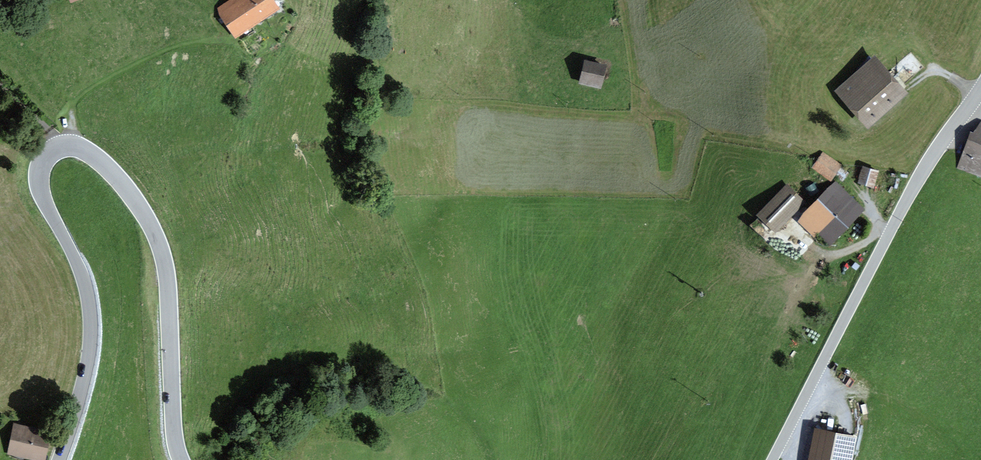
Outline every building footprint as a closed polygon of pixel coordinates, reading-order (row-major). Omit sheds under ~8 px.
[(269,0),(232,0),(219,9),(235,31),(273,6),(269,0)] [(868,121),(901,91),(874,60),(840,90),(868,121)] [(599,84),(603,66),(586,62),(582,80),(599,84)] [(969,135),(957,167),(961,169),(962,165),(980,172),(980,168),(980,125),(977,135),(969,135)] [(830,178),(839,165),(823,154),(814,167),(830,178)] [(873,184),(877,171),(864,166),(860,180),(873,184)] [(860,208),(835,184),(799,220),(814,236),(818,232),(827,241),(860,208)] [(760,215),(774,229),(802,201),(788,187),(760,215)] [(19,455),(41,459),(46,430),(16,424),(11,449),(20,451),(19,455)] [(855,436),(817,429),(810,459),(850,459),(855,436)]
